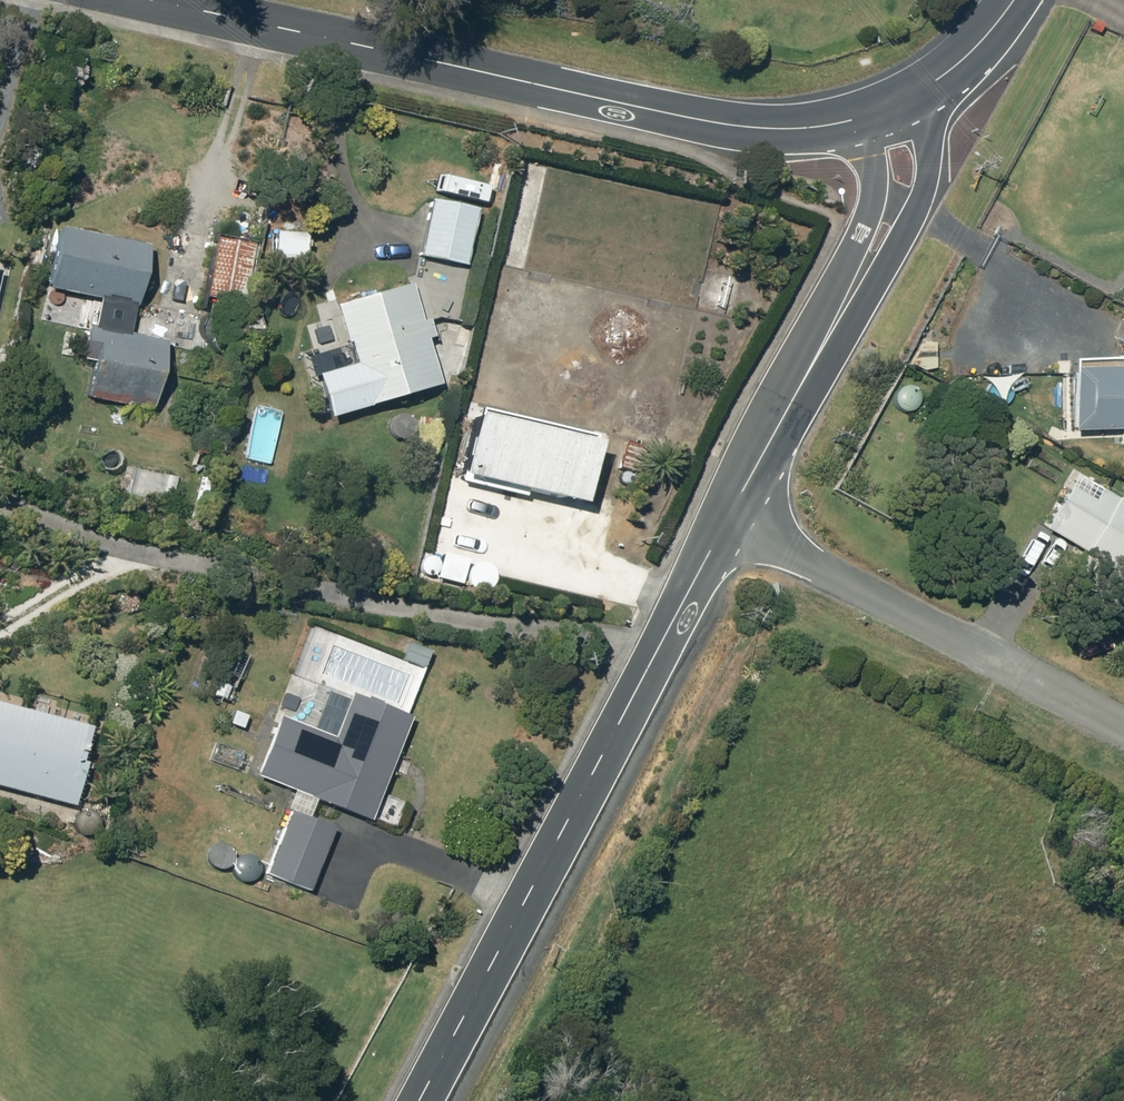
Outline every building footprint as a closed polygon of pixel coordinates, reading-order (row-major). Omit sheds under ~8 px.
[(430,201),(418,258),(465,267),(477,211),(430,201)] [(145,246),(55,229),(43,292),(134,308),(145,246)] [(274,231),(273,259),(300,260),(300,232),(274,231)] [(215,239),(205,297),(242,304),(252,246),(215,239)] [(334,336),(338,351),(312,359),(317,376),(316,376),(329,420),(439,387),(425,340),(432,338),(427,321),(419,323),(408,287),(333,310),(340,334),(334,336)] [(159,342),(82,327),(75,360),(88,363),(82,394),(146,407),(159,342)] [(922,344),(911,364),(924,371),(936,370),(934,344),(922,344)] [(1071,372),(1073,432),(1123,431),(1123,371),(1071,372)] [(594,439),(479,411),(477,417),(475,417),(458,483),(524,499),(525,493),(582,507),(597,446),(592,445),(594,439)] [(1109,568),(1105,576),(1123,586),(1123,505),(1098,491),(1093,501),(1069,488),(1060,505),(1065,507),(1050,535),(1109,568)] [(441,555),(435,579),(460,586),(466,561),(441,555)] [(772,585),(755,592),(760,605),(778,598),(772,585)] [(255,773),(292,788),(285,805),(290,807),(265,871),(310,888),(335,824),(307,814),(314,796),(369,817),(410,712),(350,689),(333,734),(279,713),(255,773)] [(79,756),(81,747),(75,746),(78,738),(83,739),(88,721),(0,698),(0,783),(72,802),(84,757),(79,756)] [(241,725),(259,732),(265,717),(247,709),(241,725)] [(210,760),(236,769),(244,750),(217,740),(210,760)]
